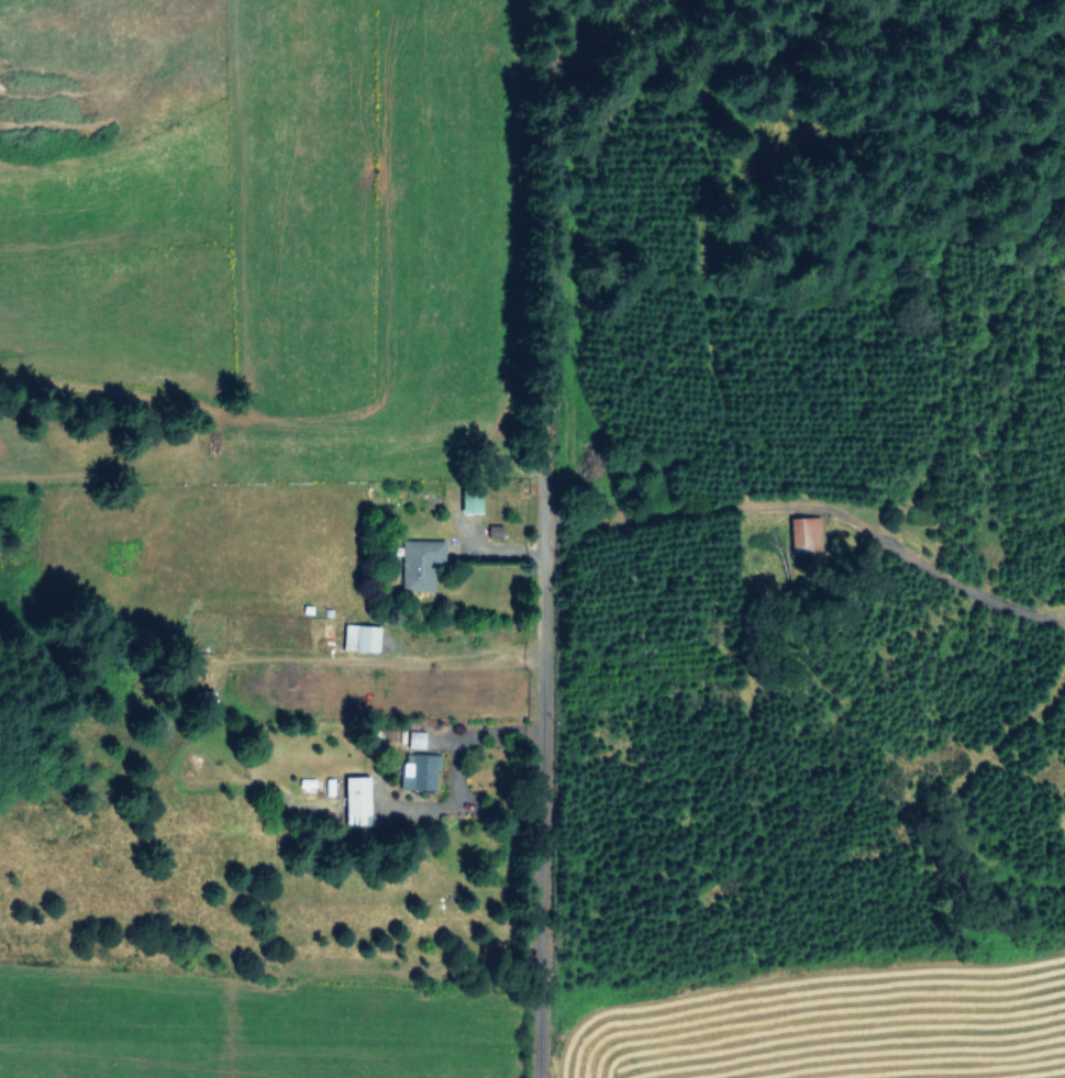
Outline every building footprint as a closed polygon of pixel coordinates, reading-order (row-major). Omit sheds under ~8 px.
[(478,493),(458,494),(458,513),(479,512),(478,493)] [(788,517),(788,550),(819,550),(818,517),(788,517)] [(442,541),(412,541),(412,567),(399,567),(399,589),(429,590),(429,561),(442,561),(442,541)] [(340,650),(375,651),(376,626),(341,624),(340,650)] [(410,789),(431,790),(432,767),(438,768),(439,756),(412,754),(410,789)] [(366,824),(367,776),(342,776),(341,823),(366,824)]
